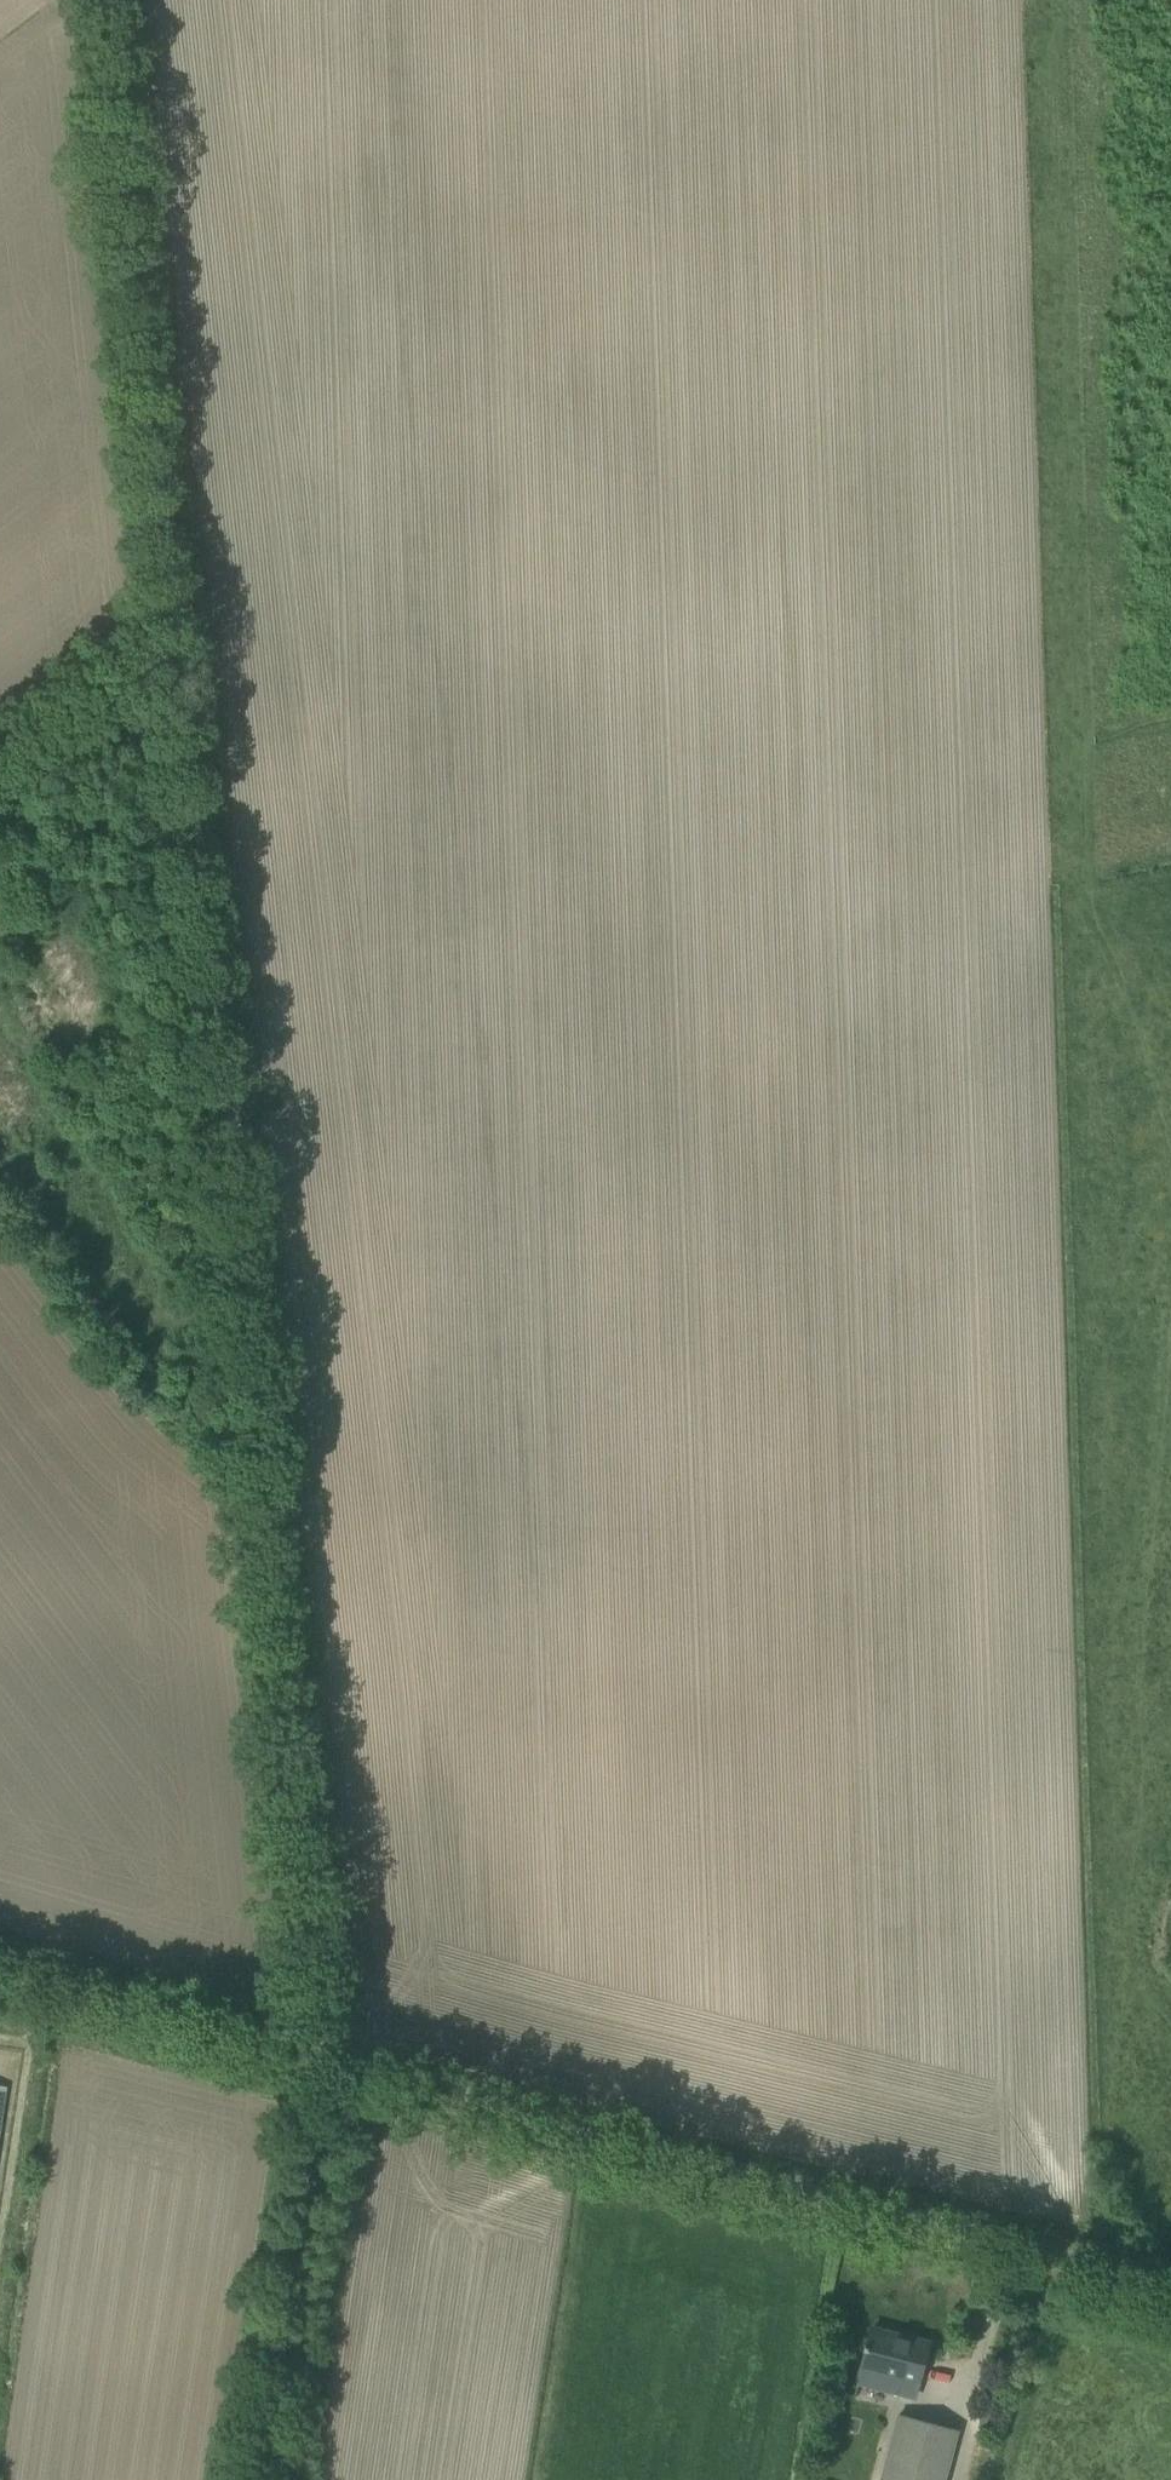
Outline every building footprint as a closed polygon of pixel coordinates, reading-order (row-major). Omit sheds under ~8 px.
[(904,2340),(872,2332),(873,2328),(872,2328),(868,2342),(866,2342),(854,2386),(913,2401),(928,2343),(905,2337),(904,2340)] [(957,2430),(899,2414),(881,2479),(944,2479),(957,2430)]
